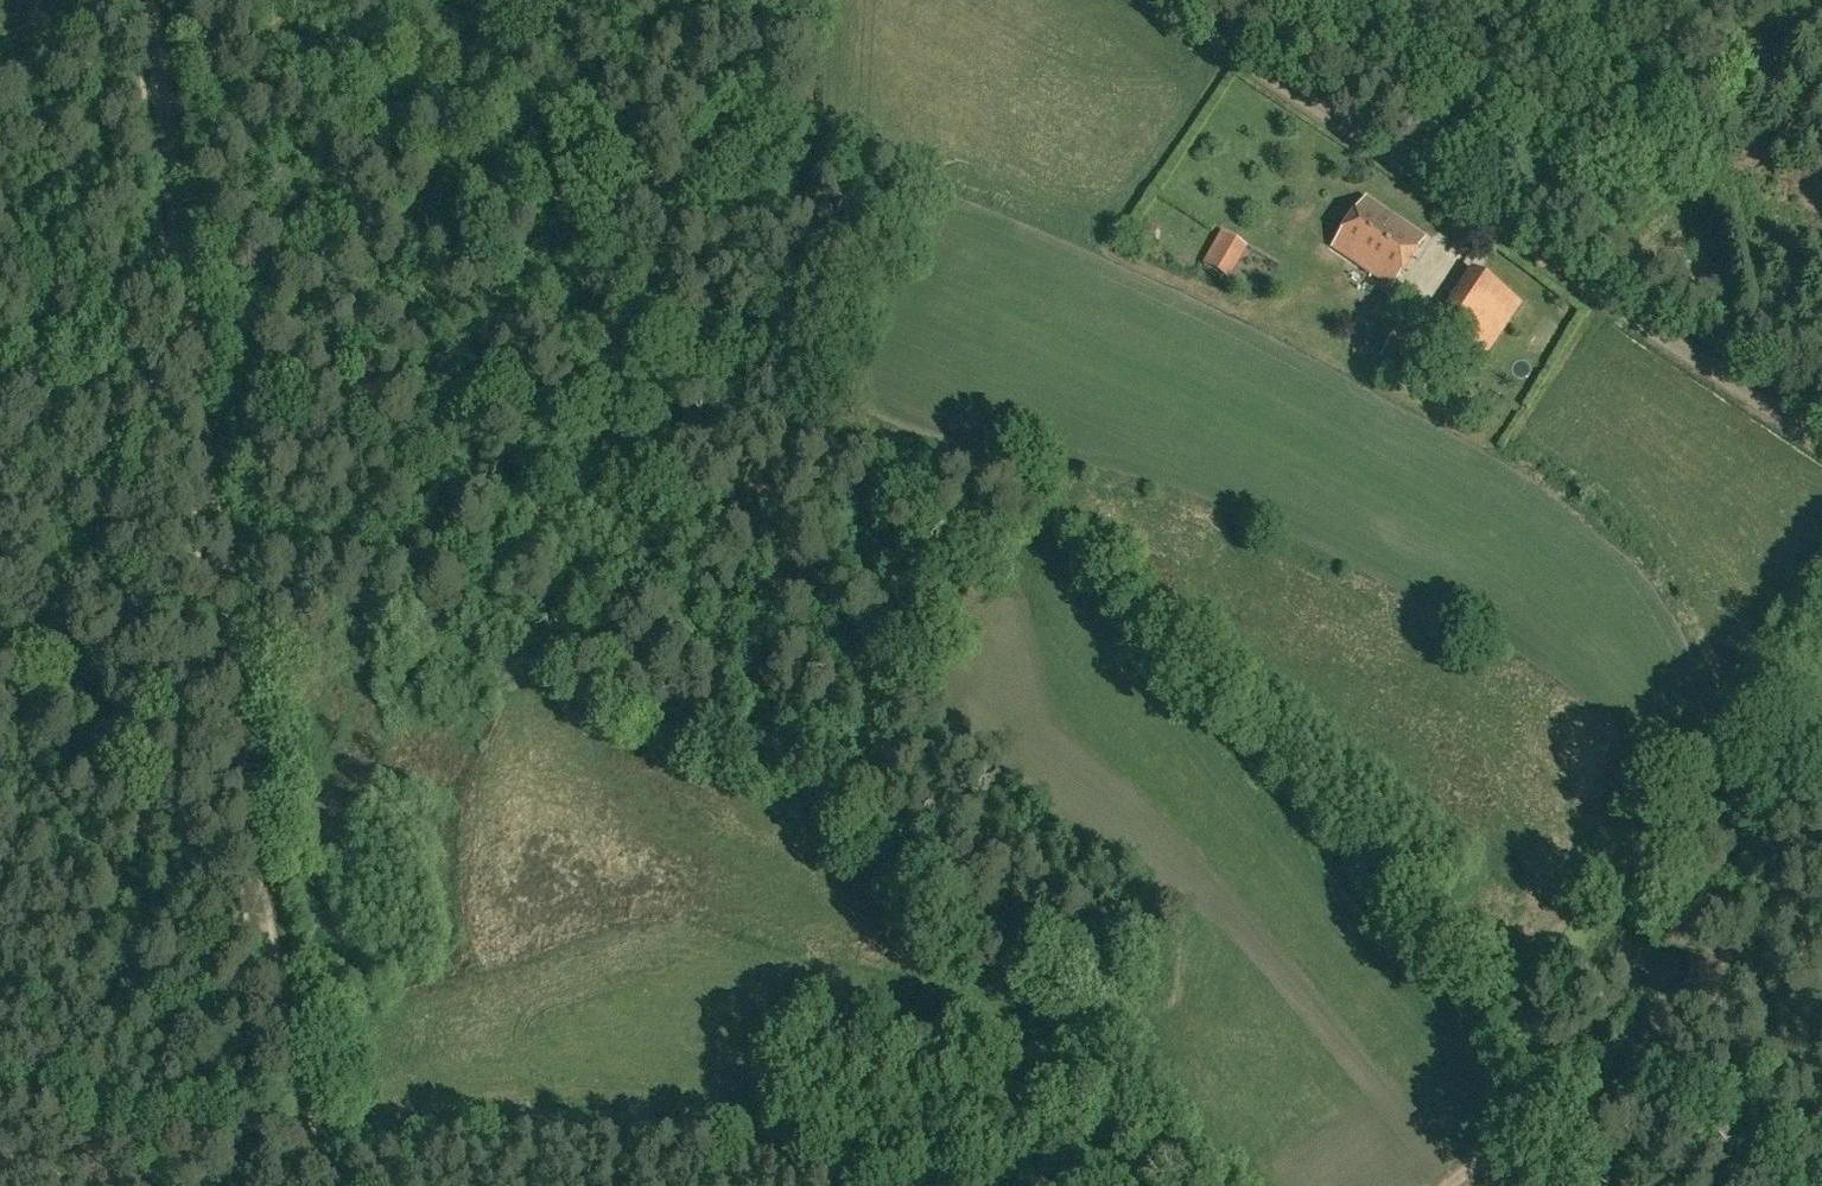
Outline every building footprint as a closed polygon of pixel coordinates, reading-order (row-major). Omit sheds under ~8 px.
[(1365,197),(1332,246),(1393,287),(1426,238),(1365,197)] [(1247,246),(1223,230),(1203,263),(1229,276),(1247,246)] [(1485,279),(1451,328),(1487,353),(1520,304),(1485,279)]
